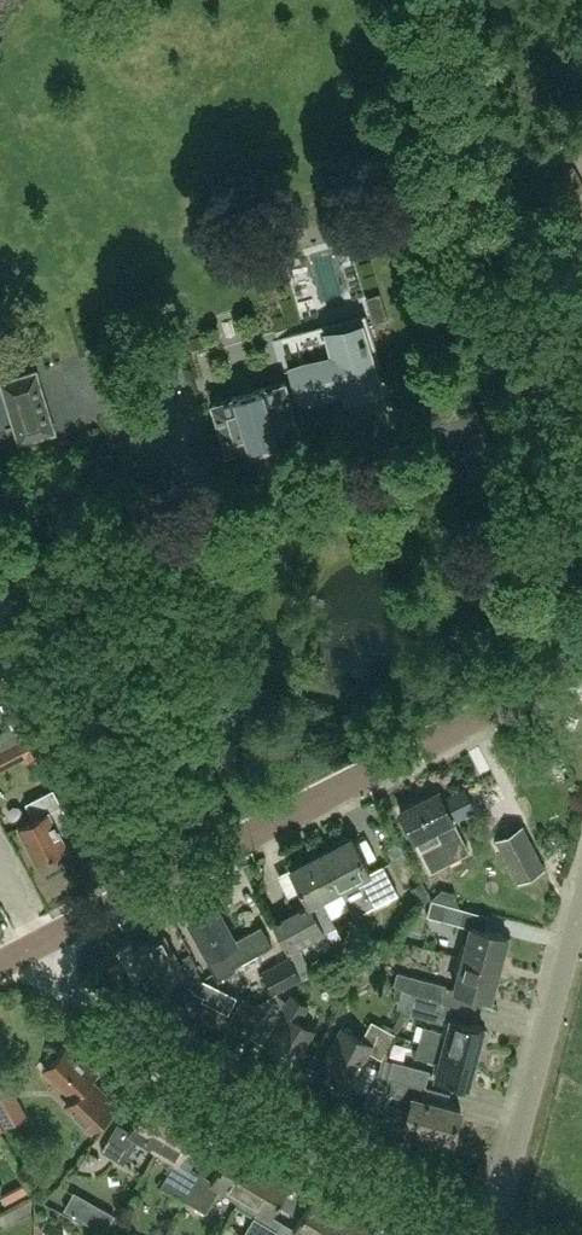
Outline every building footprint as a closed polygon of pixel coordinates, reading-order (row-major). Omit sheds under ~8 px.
[(300,433),(291,401),(303,398),(304,401),(301,402),(302,405),(305,404),(345,392),(348,404),(381,395),(362,327),(329,337),(336,359),(292,372),(293,374),(296,373),(299,387),(288,390),(286,385),(213,405),(227,453),(249,447),(253,459),(280,451),(277,439),(300,433)] [(37,371),(1,382),(19,443),(54,432),(37,371)] [(29,754),(33,763),(58,750),(40,715),(15,728),(21,740),(29,754)] [(12,723),(0,729),(0,751),(21,740),(15,728),(12,723)] [(0,751),(0,769),(10,764),(29,754),(21,740),(0,751)] [(56,823),(67,817),(53,789),(26,803),(34,818),(18,826),(37,861),(67,846),(56,823)] [(439,790),(400,810),(432,871),(470,851),(453,819),(454,818),(439,790)] [(519,880),(544,868),(521,825),(497,837),(519,880)] [(320,852),(340,890),(359,880),(373,906),(398,893),(383,865),(370,872),(350,835),(320,852)] [(340,890),(320,852),(289,868),(308,904),(273,922),(288,950),(335,926),(321,900),(340,890)] [(443,890),(434,898),(457,905),(454,892),(443,890)] [(463,924),(467,909),(432,899),(428,915),(463,924)] [(262,926),(236,940),(218,905),(191,920),(210,955),(208,956),(220,978),(236,969),(235,966),(273,945),(262,926)] [(459,955),(499,966),(508,935),(471,925),(467,944),(462,942),(459,955)] [(140,955),(135,958),(149,984),(154,981),(157,987),(166,982),(173,997),(192,986),(195,992),(204,996),(203,999),(229,1013),(238,996),(205,979),(198,966),(199,965),(192,952),(185,955),(187,959),(182,962),(166,933),(137,949),(140,955)] [(491,996),(499,966),(459,955),(456,967),(460,969),(455,987),(491,996)] [(274,993),(301,978),(290,956),(262,971),(274,993)] [(443,999),(447,984),(398,971),(394,986),(443,999)] [(443,1022),(448,1003),(415,994),(410,1014),(443,1022)] [(295,1062),(314,1028),(300,1020),(309,1005),(292,996),(284,1011),(288,1013),(269,1047),(295,1062)] [(244,999),(229,1024),(250,1036),(265,1011),(244,999)] [(421,1040),(477,1055),(480,1045),(483,1045),(485,1044),(489,1032),(487,1029),(484,1029),(485,1026),(452,1017),(449,1031),(425,1025),(421,1040)] [(383,1060),(397,1033),(372,1020),(363,1038),(342,1027),(318,1074),(338,1085),(349,1091),(369,1052),(383,1060)] [(469,1085),(470,1082),(473,1083),(475,1081),(479,1069),(477,1067),(474,1066),(477,1055),(421,1040),(417,1055),(441,1061),(437,1076),(469,1085)] [(98,1072),(69,1044),(46,1067),(74,1094),(67,1102),(94,1128),(117,1104),(103,1090),(101,1093),(90,1081),(98,1072)] [(395,1062),(392,1076),(426,1086),(430,1071),(395,1062)] [(0,1112),(19,1101),(1,1069),(0,1070),(0,1111),(0,1112)] [(454,1139),(462,1109),(423,1099),(426,1086),(392,1076),(387,1092),(413,1099),(405,1126),(454,1139)] [(139,1140),(158,1151),(179,1114),(150,1097),(130,1130),(119,1124),(102,1152),(124,1165),(139,1140)] [(162,1186),(184,1200),(200,1172),(189,1165),(209,1132),(179,1114),(158,1151),(176,1162),(162,1186)] [(221,1188),(240,1199),(261,1163),(231,1145),(211,1178),(200,1172),(184,1200),(207,1213),(221,1188)] [(132,1162),(149,1175),(161,1159),(143,1146),(132,1162)] [(283,1221),(271,1214),(291,1181),(261,1163),(240,1199),(258,1210),(243,1234),(244,1234),(274,1234),(283,1221)] [(15,1213),(38,1201),(33,1190),(10,1202),(15,1213)] [(338,1221),(343,1212),(314,1195),(294,1228),(283,1221),(274,1234),(330,1234),(338,1221)] [(343,1212),(338,1221),(330,1234),(370,1234),(373,1230),(343,1212)]
